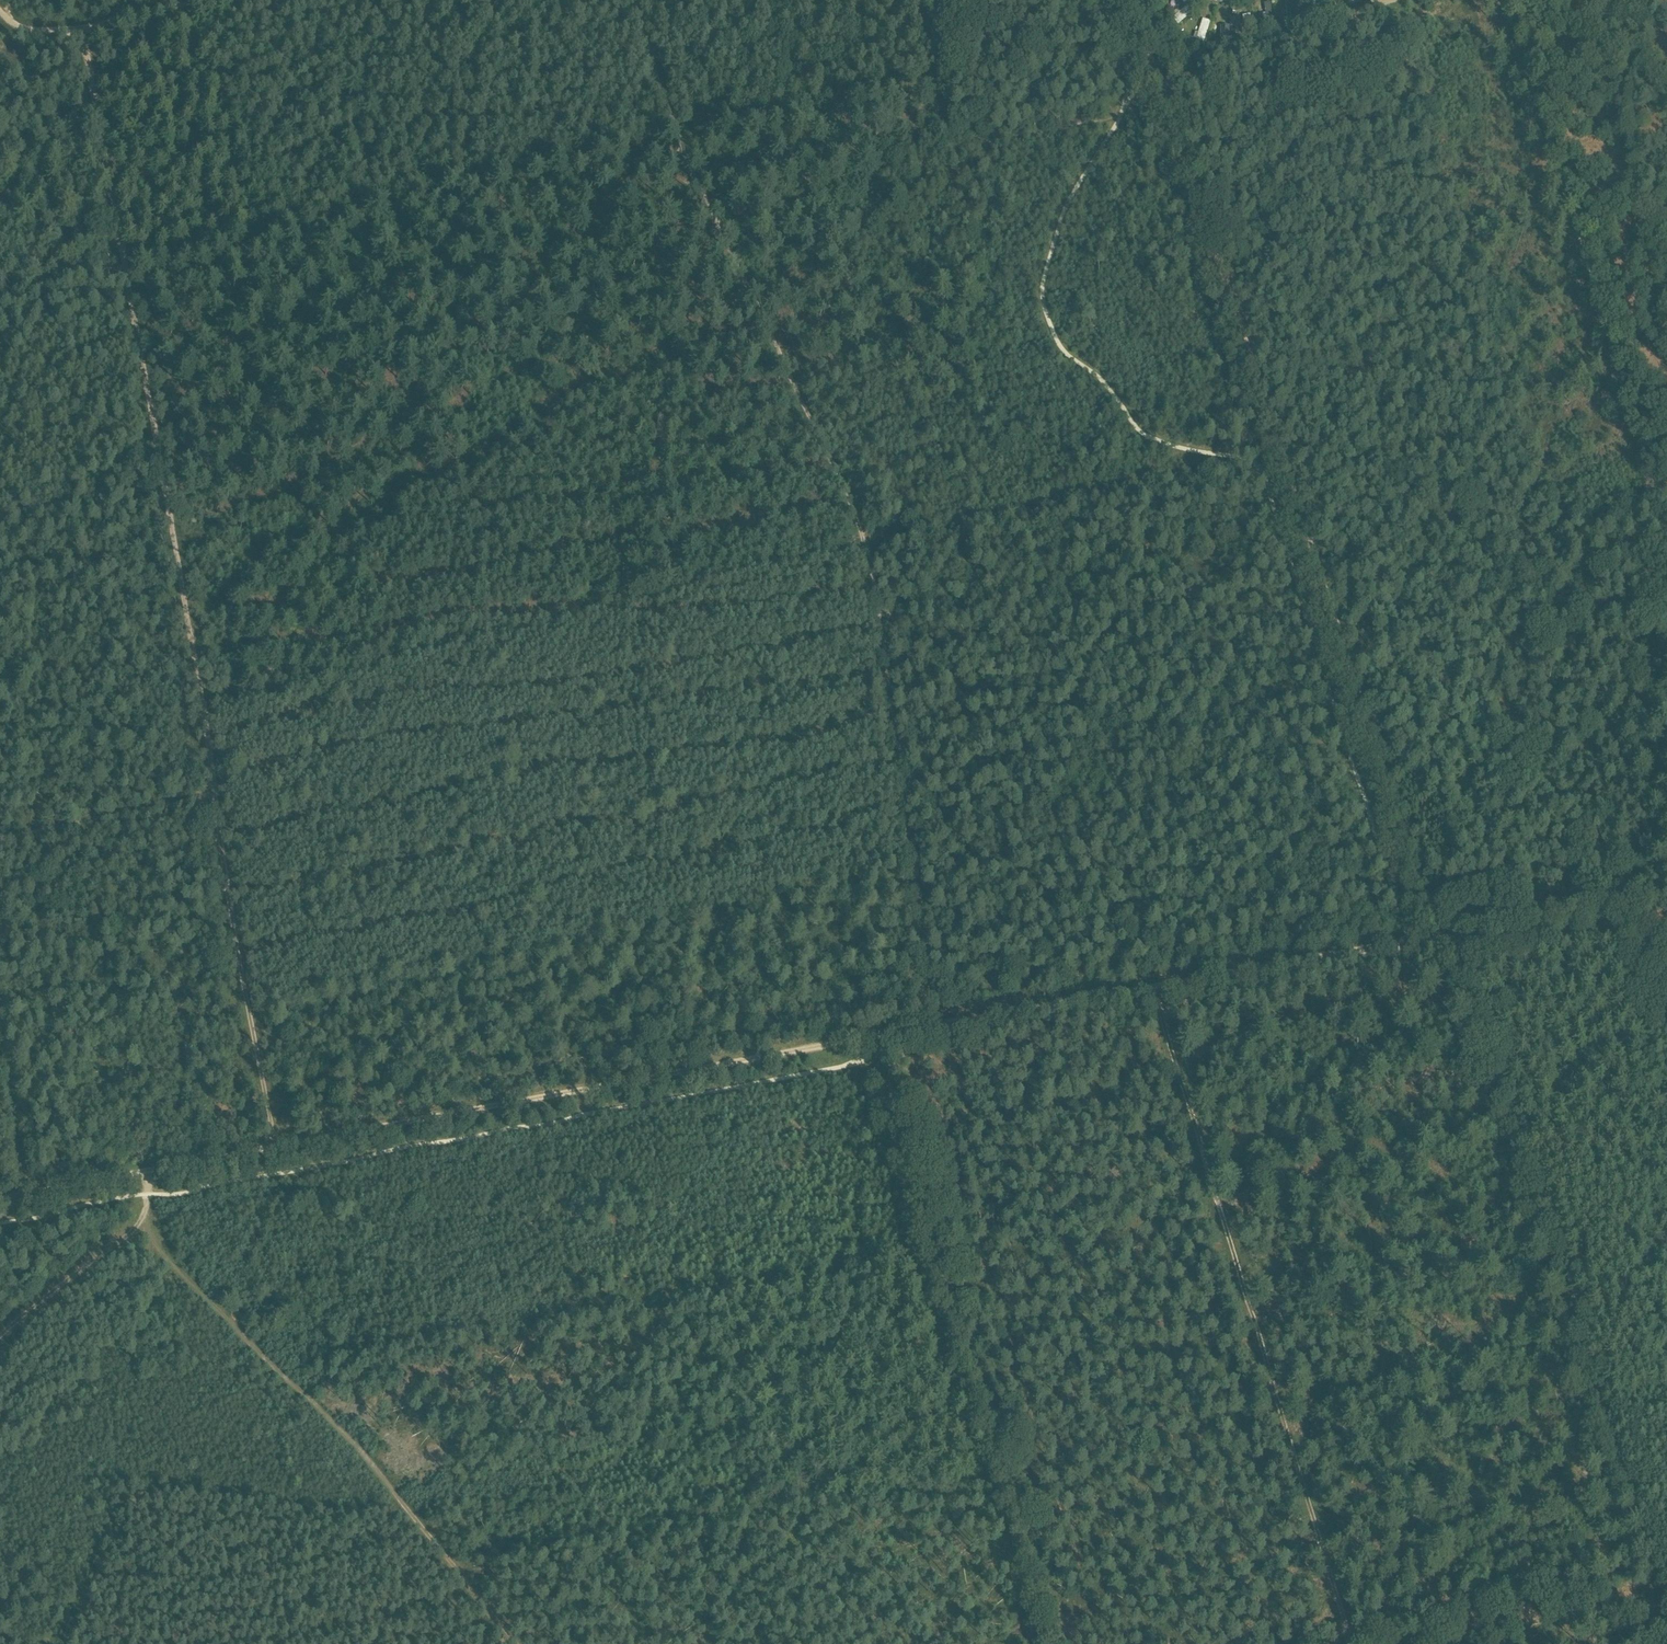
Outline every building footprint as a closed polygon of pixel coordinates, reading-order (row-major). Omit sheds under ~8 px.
[(1286,12),(1287,16),(1288,20),(1298,19),(1294,0),(1284,0),(1286,12)] [(1322,2),(1324,8),(1324,9),(1331,7),(1330,0),(1322,0),(1322,2)] [(1271,3),(1264,4),(1266,14),(1267,19),(1267,23),(1274,22),(1271,3)] [(1176,15),(1173,18),(1178,24),(1194,10),(1188,4),(1180,12),(1176,15)] [(1250,14),(1243,15),(1246,34),(1253,33),(1250,14)] [(1196,41),(1196,43),(1203,45),(1203,44),(1210,22),(1203,20),(1199,34),(1197,38),(1197,39),(1196,41)] [(1221,27),(1221,48),(1230,48),(1230,27),(1221,27)]
